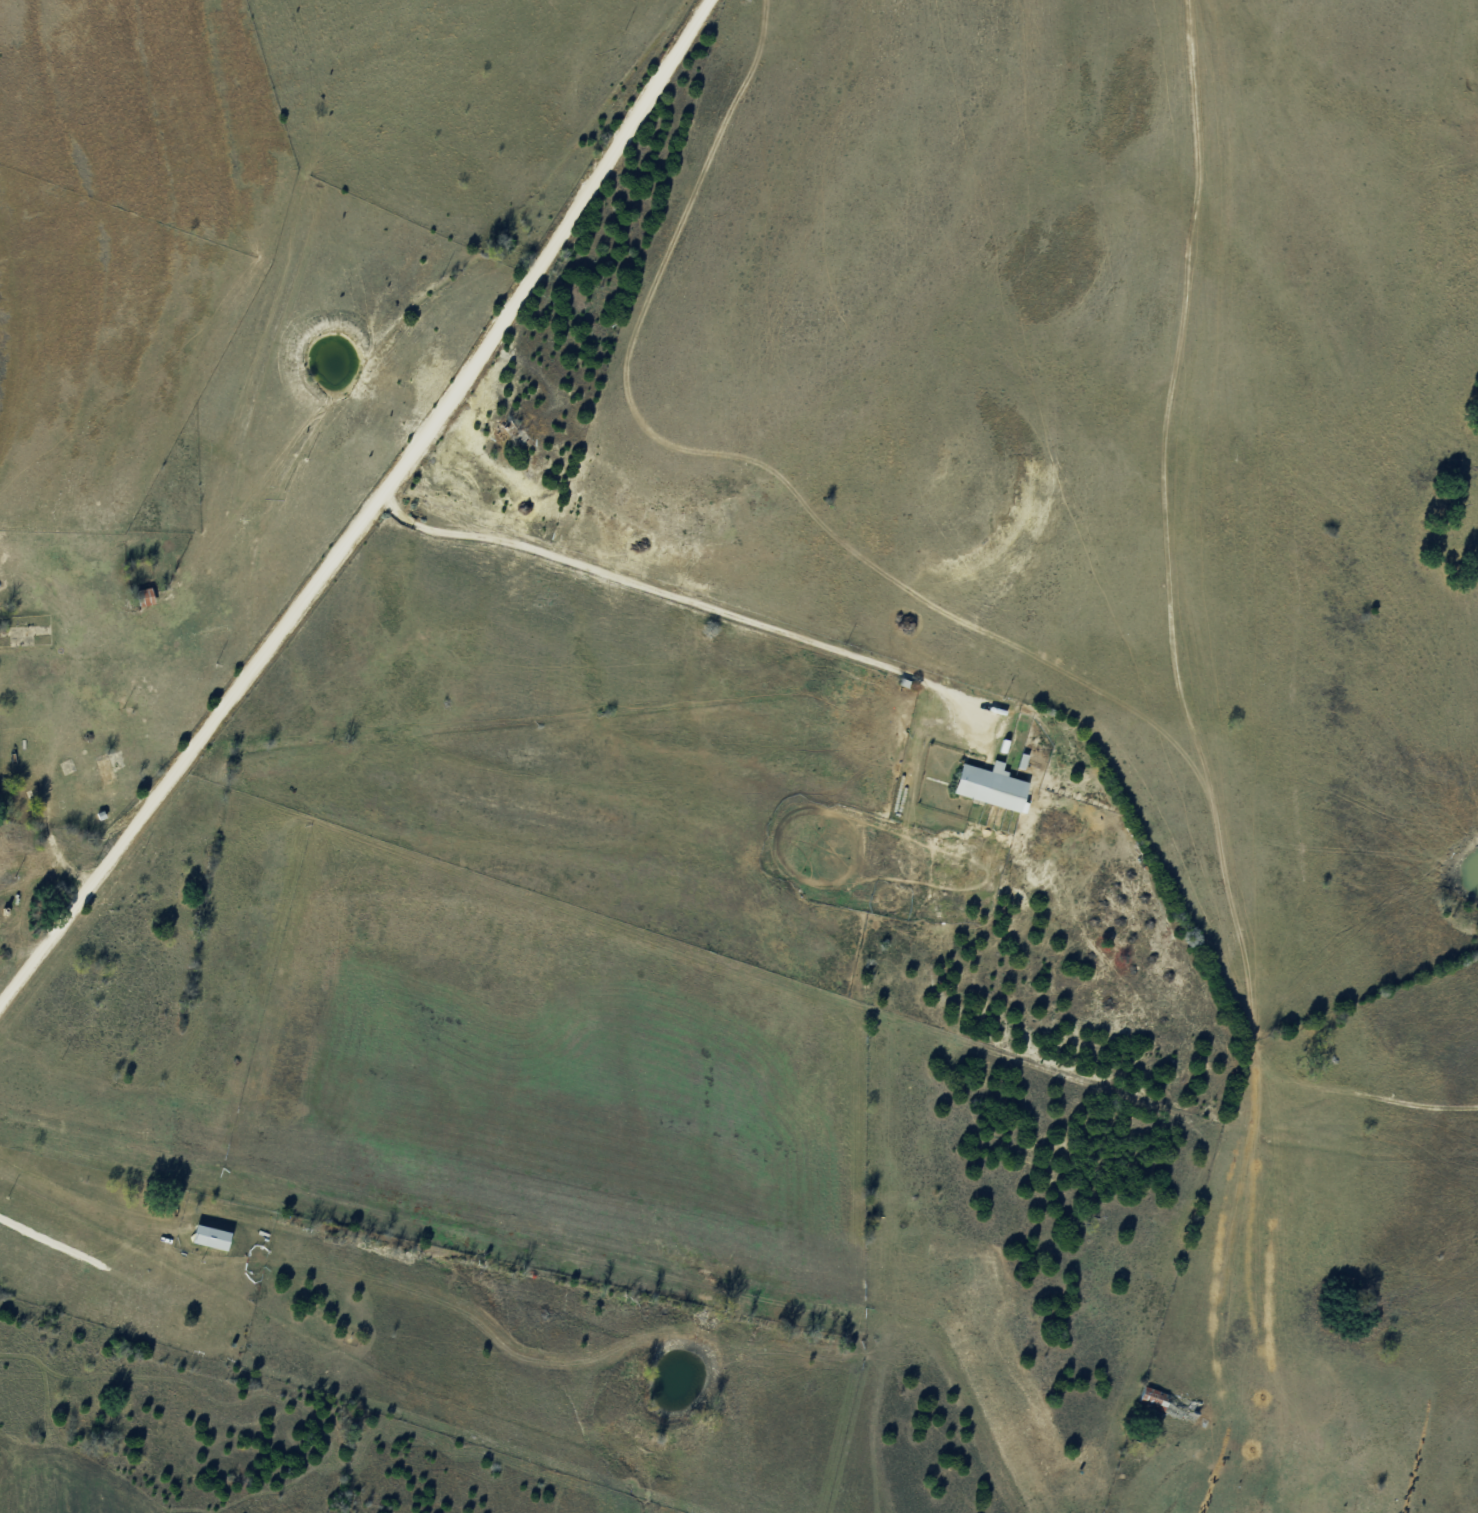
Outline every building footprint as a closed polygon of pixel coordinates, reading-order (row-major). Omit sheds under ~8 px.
[(140,606),(156,602),(151,586),(135,591),(140,606)] [(955,793),(1024,812),(1033,782),(1002,773),(1005,762),(996,760),(993,771),(964,762),(955,793)] [(228,1251),(233,1233),(198,1223),(193,1241),(228,1251)] [(1140,1402),(1198,1420),(1203,1402),(1145,1385),(1140,1402)]
